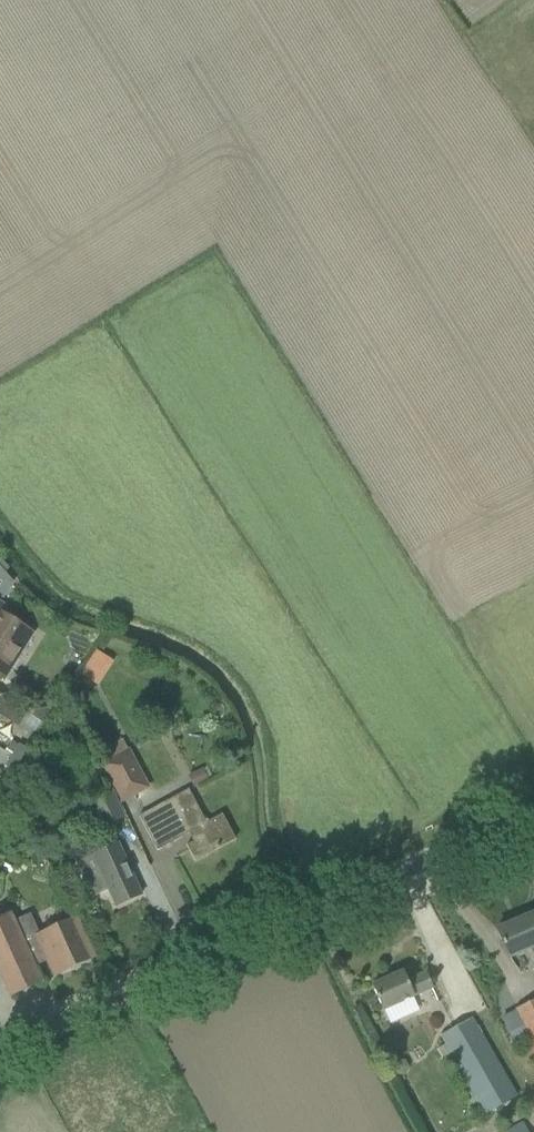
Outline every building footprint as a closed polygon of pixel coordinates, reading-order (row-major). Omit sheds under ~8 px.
[(3,600),(14,583),(12,582),(0,568),(0,598),(3,600)] [(4,678),(33,632),(0,612),(0,676),(4,678)] [(95,647),(78,671),(93,681),(109,656),(95,647)] [(19,729),(27,715),(0,698),(0,717),(19,729)] [(35,710),(31,716),(44,725),(53,712),(46,707),(35,710)] [(162,718),(154,723),(155,732),(163,737),(171,732),(170,723),(162,718)] [(67,719),(65,732),(76,734),(78,721),(67,719)] [(11,756),(20,762),(28,750),(18,744),(11,756)] [(103,765),(123,801),(147,788),(128,752),(103,765)] [(4,767),(14,773),(20,762),(11,756),(4,767)] [(202,768),(187,776),(193,787),(208,779),(202,768)] [(86,795),(101,829),(125,819),(109,784),(86,795)] [(186,846),(195,862),(235,840),(222,816),(206,824),(187,790),(138,817),(157,851),(189,834),(193,842),(186,846)] [(104,849),(75,862),(83,878),(92,898),(108,891),(115,907),(141,895),(132,875),(118,843),(104,849)] [(11,995),(40,982),(31,962),(46,955),(55,975),(92,958),(75,919),(44,933),(42,928),(36,931),(25,908),(0,919),(0,971),(11,995)] [(533,956),(533,914),(497,930),(508,957),(531,948),(533,956)] [(375,984),(386,1009),(433,988),(426,973),(407,981),(403,971),(375,984)] [(506,998),(503,1002),(504,1007),(511,1008),(514,1003),(511,998),(506,998)] [(533,1049),(533,1001),(515,1011),(533,1049)] [(450,1053),(485,1115),(518,1097),(472,1018),(440,1036),(445,1045),(436,1050),(441,1058),(450,1053)] [(396,1060),(391,1067),(395,1075),(404,1076),(409,1069),(405,1060),(396,1060)] [(506,1131),(527,1131),(522,1123),(506,1131)]
